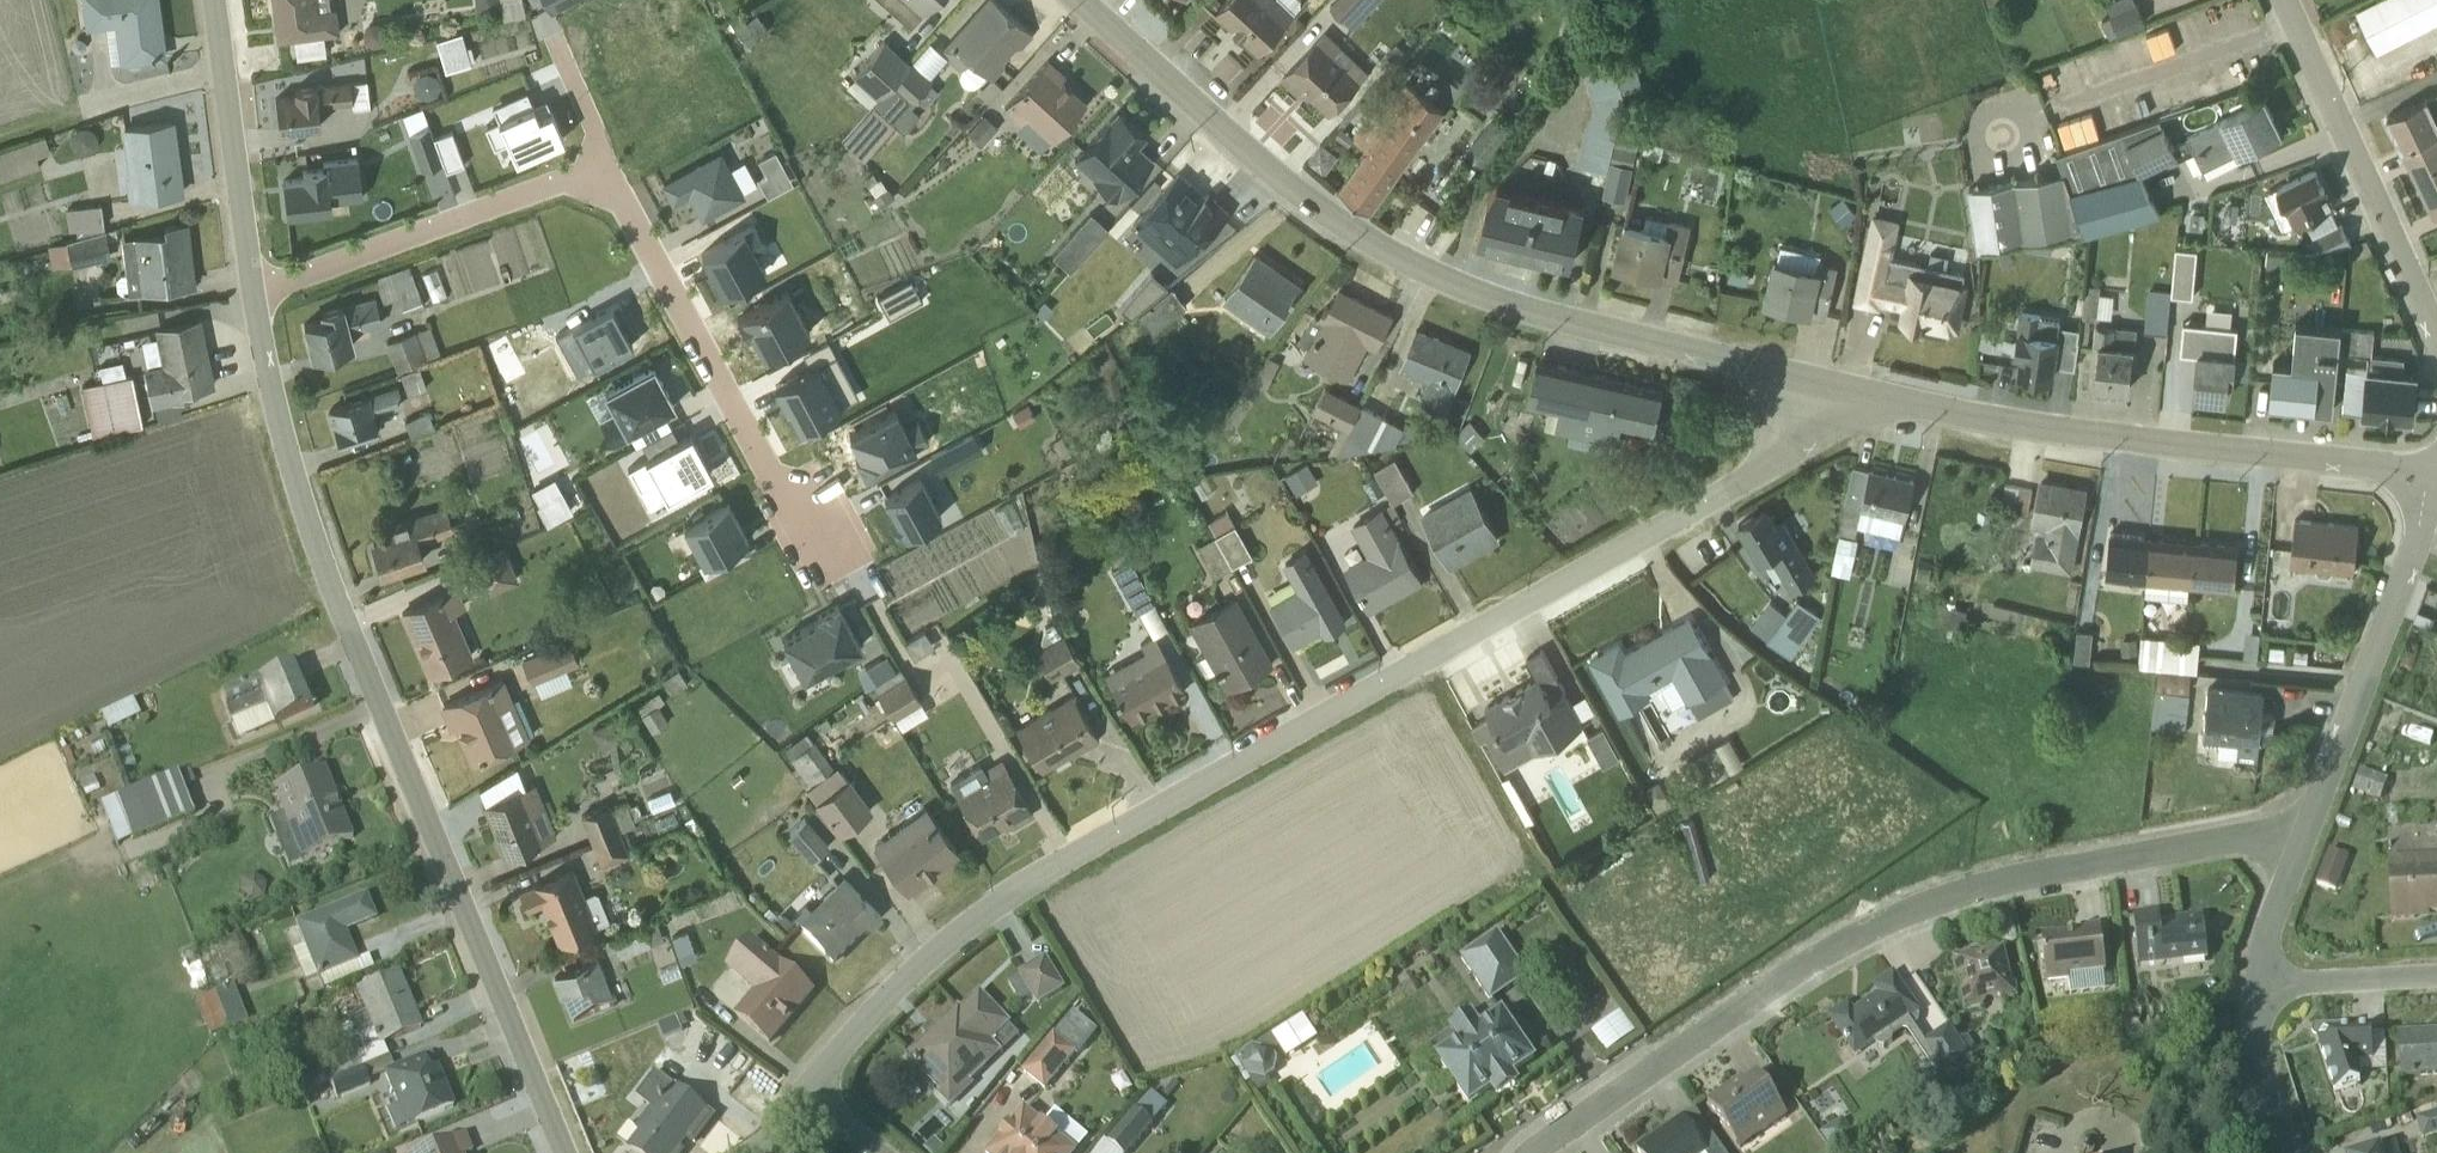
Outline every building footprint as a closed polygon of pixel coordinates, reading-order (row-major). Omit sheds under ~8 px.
[(85,31),(104,28),(109,64),(160,57),(153,0),(81,0),(85,31)] [(277,42),(293,40),(296,60),(324,56),(321,36),(339,34),(336,9),(329,10),(327,0),(271,0),(277,42)] [(499,0),(475,0),(476,12),(500,9),(499,0)] [(936,0),(878,0),(909,29),(936,0)] [(990,0),(989,0),(941,55),(948,62),(961,72),(969,62),(990,81),(1030,35),(990,0)] [(1216,14),(1259,53),(1304,4),(1299,0),(1229,0),(1216,14)] [(1357,29),(1383,0),(1335,0),(1331,5),(1357,29)] [(2145,23),(2134,0),(2116,0),(2105,5),(2111,18),(2101,22),(2108,39),(2145,23)] [(2357,11),(2375,46),(2436,16),(2436,17),(2436,0),(2379,0),(2357,11)] [(380,47),(385,42),(387,34),(384,28),(376,24),(368,25),(362,32),(362,40),(367,47),(374,48),(380,47)] [(1326,110),(1363,68),(1325,34),(1284,81),(1299,94),(1303,90),(1326,110)] [(445,73),(470,66),(460,35),(435,42),(445,73)] [(941,55),(929,44),(909,66),(879,101),(843,141),(863,158),(893,124),(901,131),(935,92),(927,85),(948,62),(941,55)] [(879,101),(909,66),(884,44),(853,78),(879,101)] [(1617,129),(1625,99),(1621,89),(1639,83),(1632,61),(1613,68),(1610,59),(1582,69),(1592,101),(1576,166),(1606,173),(1610,157),(1617,129)] [(1050,143),(1085,104),(1059,82),(1064,77),(1047,62),(1004,111),(1020,125),(1024,120),(1050,143)] [(424,74),(414,79),(411,88),(414,97),(419,100),(426,101),(434,98),(438,88),(434,78),(424,74)] [(1000,90),(990,81),(977,95),(987,104),(1000,90)] [(353,110),(369,107),(366,82),(349,83),(351,104),(353,110)] [(275,100),(278,131),(320,127),(318,108),(351,104),(349,83),(294,91),(295,98),(275,100)] [(1441,110),(1403,83),(1381,113),(1374,108),(1351,139),(1367,152),(1339,193),(1369,214),(1441,110)] [(515,161),(563,140),(545,101),(532,106),(526,92),(500,104),(507,118),(497,122),(483,128),(493,150),(507,144),(515,161)] [(2436,133),(2436,94),(2386,118),(2401,150),(2436,133)] [(2202,170),(2280,132),(2264,100),(2171,145),(2176,155),(2179,160),(2194,153),(2202,170)] [(1152,160),(1137,147),(1145,137),(1117,113),(1074,161),(1117,199),(1152,160)] [(997,129),(983,117),(967,136),(980,148),(997,129)] [(1510,131),(1493,117),(1465,154),(1482,167),(1510,131)] [(2056,157),(2063,176),(1969,190),(1979,251),(2085,235),(2086,236),(2158,214),(2142,173),(2176,155),(2171,145),(2159,120),(2056,157)] [(180,194),(170,123),(122,129),(127,170),(123,170),(128,201),(180,194)] [(441,163),(429,128),(409,136),(421,170),(441,163)] [(1642,135),(1617,129),(1610,157),(1635,164),(1642,135)] [(2401,150),(2431,214),(2436,211),(2436,133),(2401,150)] [(433,140),(445,172),(463,166),(451,134),(433,140)] [(44,138),(0,153),(0,180),(39,167),(36,158),(49,154),(44,138)] [(1663,147),(1645,143),(1642,156),(1660,160),(1663,147)] [(1336,157),(1319,145),(1307,163),(1324,175),(1336,157)] [(716,156),(663,185),(672,203),(688,194),(701,219),(739,198),(716,156)] [(1635,169),(1611,163),(1602,198),(1626,204),(1635,169)] [(303,180),(284,183),(288,215),(330,209),(328,192),(360,188),(358,167),(302,174),(303,180)] [(2327,206),(2332,204),(2315,170),(2265,194),(2282,228),(2303,218),(2314,241),(2302,247),(2305,255),(2321,257),(2350,243),(2341,223),(2337,225),(2327,206)] [(1203,198),(1177,175),(1165,188),(1155,180),(1130,207),(1140,216),(1130,226),(1174,266),(1201,236),(1205,240),(1229,214),(1206,194),(1203,198)] [(877,183),(873,177),(864,183),(875,198),(866,204),(872,213),(894,199),(888,189),(886,190),(880,181),(877,183)] [(1490,186),(1477,242),(1569,264),(1582,208),(1490,186)] [(99,203),(66,209),(70,231),(103,226),(99,203)] [(1069,271),(1107,229),(1089,214),(1052,256),(1069,271)] [(1615,267),(1676,281),(1690,224),(1647,214),(1643,230),(1625,225),(1615,267)] [(1962,285),(1964,275),(1893,259),(1902,221),(1875,215),(1855,302),(1878,308),(1880,300),(1904,306),(1901,319),(1925,324),(1926,320),(1958,327),(1967,286),(1962,285)] [(164,235),(120,240),(124,275),(115,275),(118,295),(192,287),(185,226),(163,229),(164,235)] [(700,255),(722,295),(764,272),(754,254),(765,248),(753,226),(700,255)] [(111,257),(104,233),(48,249),(56,274),(111,257)] [(986,243),(974,255),(987,267),(999,256),(986,243)] [(2193,292),(2198,246),(2177,244),(2172,290),(2193,292)] [(1767,291),(1764,303),(1825,318),(1838,268),(1820,263),(1822,257),(1783,247),(1780,261),(1775,260),(1770,280),(1733,270),(1730,282),(1767,291)] [(2296,257),(2266,254),(2265,269),(2294,272),(2296,257)] [(1257,256),(1224,302),(1269,334),(1302,288),(1257,256)] [(408,268),(374,281),(383,303),(395,298),(401,314),(432,303),(425,284),(416,287),(408,268)] [(1150,276),(1118,310),(1128,319),(1164,289),(1150,276)] [(2101,286),(2087,285),(2083,319),(2097,320),(2101,286)] [(1170,289),(1138,316),(1152,333),(1184,306),(1170,289)] [(1340,291),(1330,309),(1326,307),(1319,320),(1315,318),(1298,341),(1306,346),(1301,357),(1349,381),(1367,346),(1373,350),(1390,317),(1340,291)] [(2168,334),(2172,295),(2149,292),(2145,332),(2168,334)] [(752,337),(763,358),(809,334),(786,293),(736,320),(747,339),(752,337)] [(322,321),(302,326),(311,358),(355,347),(351,334),(383,325),(376,299),(320,314),(322,321)] [(633,330),(618,303),(571,328),(593,368),(632,346),(626,335),(633,330)] [(2050,379),(2060,321),(2021,315),(2015,355),(2021,356),(2018,374),(2050,379)] [(2237,329),(2183,323),(2179,354),(2197,356),(2193,396),(2225,399),(2227,378),(2232,379),(2237,329)] [(211,388),(199,324),(155,332),(161,366),(143,369),(150,405),(193,397),(192,392),(211,388)] [(2333,410),(2338,354),(2340,330),(2296,324),(2293,363),(2274,362),(2270,404),(2333,410)] [(2094,386),(2128,390),(2135,330),(2096,326),(2093,346),(2098,347),(2094,386)] [(439,356),(429,329),(386,345),(396,372),(439,356)] [(2347,369),(2342,411),(2411,418),(2416,376),(2401,375),(2403,360),(2371,357),(2374,333),(2340,330),(2338,354),(2367,356),(2365,371),(2347,369)] [(1445,415),(1469,352),(1416,332),(1400,373),(1427,383),(1418,404),(1445,415)] [(840,408),(858,397),(850,382),(834,354),(774,387),(787,410),(785,411),(796,431),(840,408)] [(1217,428),(1227,435),(1259,392),(1264,394),(1279,363),(1268,358),(1217,428)] [(1537,360),(1527,403),(1549,408),(1544,428),(1569,434),(1567,444),(1614,455),(1621,425),(1653,432),(1663,390),(1537,360)] [(419,369),(400,376),(407,395),(425,389),(419,369)] [(600,420),(613,444),(627,436),(626,432),(673,407),(652,369),(605,394),(615,412),(600,420)] [(82,387),(93,437),(143,427),(132,376),(82,387)] [(329,411),(339,443),(379,431),(374,416),(404,407),(397,386),(367,396),(368,398),(329,411)] [(1336,456),(1361,406),(1325,388),(1313,413),(1342,428),(1330,453),(1336,456)] [(854,457),(865,476),(927,442),(906,404),(848,436),(858,455),(854,457)] [(1403,430),(1361,406),(1336,455),(1395,447),(1397,441),(1419,439),(1422,429),(1406,422),(1403,430)] [(434,429),(427,414),(404,423),(411,439),(434,429)] [(1469,422),(1456,436),(1471,452),(1484,438),(1469,422)] [(705,478),(711,474),(700,454),(690,435),(677,441),(671,429),(646,443),(653,455),(626,470),(648,509),(705,478)] [(619,456),(580,474),(606,532),(645,514),(619,456)] [(1394,460),(1374,471),(1392,503),(1412,491),(1394,460)] [(1309,465),(1280,481),(1291,499),(1319,483),(1309,465)] [(1913,482),(1854,468),(1833,573),(1849,578),(1861,511),(1904,521),(1913,482)] [(547,523),(573,511),(556,474),(530,486),(547,523)] [(939,516),(919,479),(883,499),(893,516),(888,519),(899,539),(939,516)] [(1374,501),(1385,495),(1375,479),(1365,485),(1374,501)] [(2042,484),(2028,565),(2070,572),(2084,491),(2042,484)] [(2028,515),(2032,490),(2005,485),(2000,510),(2028,515)] [(1468,488),(1420,516),(1449,566),(1497,539),(1468,488)] [(747,540),(727,503),(682,527),(703,564),(747,540)] [(1366,556),(1346,567),(1367,606),(1399,588),(1402,593),(1420,583),(1389,528),(1401,521),(1391,504),(1350,527),(1366,556)] [(372,542),(384,574),(425,559),(420,545),(455,532),(446,509),(389,529),(391,535),(372,542)] [(1814,577),(1783,523),(1776,527),(1766,509),(1738,525),(1759,562),(1771,555),(1791,591),(1814,577)] [(1217,536),(1213,538),(1230,566),(1251,554),(1226,512),(1209,522),(1217,536)] [(467,526),(477,549),(504,538),(494,515),(467,526)] [(2358,526),(2294,520),(2290,566),(2354,572),(2358,526)] [(2146,580),(2150,539),(2112,535),(2108,577),(2146,580)] [(1230,566),(1213,538),(1196,547),(1213,576),(1230,566)] [(2198,543),(2150,539),(2146,580),(2145,596),(2187,600),(2188,584),(2194,584),(2198,543)] [(2235,546),(2198,543),(2194,584),(2232,588),(2235,546)] [(485,594),(518,581),(504,548),(471,562),(485,594)] [(1296,591),(1270,606),(1292,645),(1322,628),(1326,635),(1345,625),(1304,553),(1282,565),(1296,591)] [(1167,630),(1123,554),(1106,564),(1134,614),(1137,613),(1151,639),(1167,630)] [(1933,563),(1919,560),(1915,582),(1929,584),(1933,563)] [(457,590),(402,614),(416,646),(420,645),(432,674),(473,656),(455,615),(466,610),(457,590)] [(1235,600),(1187,626),(1203,657),(1195,661),(1205,679),(1216,673),(1226,690),(1271,666),(1235,600)] [(1821,619),(1799,601),(1766,641),(1788,658),(1821,619)] [(1940,602),(1934,622),(1962,630),(1968,609),(1940,602)] [(860,647),(837,605),(816,617),(818,620),(781,640),(802,679),(860,647)] [(1734,698),(1689,620),(1625,657),(1619,646),(1592,662),(1622,714),(1650,697),(1647,692),(1674,676),(1699,718),(1734,698)] [(2092,633),(2077,631),(2073,662),(2089,663),(2092,633)] [(923,632),(903,644),(912,659),(932,647),(923,632)] [(1062,636),(1035,650),(1051,681),(1078,666),(1062,636)] [(2220,644),(2141,637),(2138,667),(2196,672),(2197,657),(2217,658),(2220,644)] [(567,639),(519,661),(530,686),(577,664),(567,639)] [(1131,723),(1183,693),(1152,639),(1138,647),(1142,653),(1103,676),(1131,723)] [(1535,753),(1582,726),(1562,692),(1565,691),(1542,650),(1524,661),(1535,680),(1486,709),(1508,748),(1526,738),(1535,753)] [(294,666),(219,698),(237,740),(311,707),(294,666)] [(898,668),(871,685),(901,731),(927,715),(898,668)] [(2191,672),(2155,669),(2153,689),(2189,692),(2191,672)] [(686,686),(678,673),(662,682),(670,696),(686,686)] [(503,680),(443,707),(452,728),(456,726),(472,763),(529,738),(503,680)] [(2207,689),(2203,746),(2219,748),(2218,757),(2258,761),(2259,741),(2271,742),(2273,715),(2261,715),(2263,694),(2207,689)] [(651,734),(667,723),(657,708),(664,704),(657,694),(635,708),(651,734)] [(2185,730),(2188,697),(2154,695),(2151,728),(2185,730)] [(1095,739),(1069,697),(1014,730),(1040,772),(1095,739)] [(107,728),(140,716),(134,699),(101,711),(107,728)] [(2395,755),(2424,764),(2436,727),(2408,718),(2395,755)] [(813,744),(806,736),(785,750),(792,760),(791,761),(795,768),(791,771),(839,836),(871,812),(847,780),(845,781),(836,769),(835,770),(815,744),(813,744)] [(1700,753),(1713,780),(1745,764),(1732,737),(1700,753)] [(976,768),(949,784),(981,837),(1009,820),(1014,828),(1033,816),(999,761),(979,773),(976,768)] [(2381,796),(2387,774),(2360,768),(2354,789),(2381,796)] [(351,839),(322,769),(269,791),(280,816),(268,821),(287,866),(351,839)] [(177,776),(100,809),(116,846),(193,813),(177,776)] [(535,785),(483,806),(505,859),(557,838),(535,785)] [(674,804),(669,792),(647,801),(651,813),(674,804)] [(635,805),(627,808),(626,805),(610,812),(608,807),(581,818),(584,825),(583,826),(589,838),(591,844),(624,831),(635,826),(633,821),(640,817),(635,805)] [(907,893),(959,854),(924,808),(873,846),(907,893)] [(836,834),(815,810),(787,833),(810,859),(836,834)] [(677,825),(673,816),(654,823),(658,833),(677,825)] [(631,846),(624,831),(591,844),(601,867),(629,856),(626,848),(631,846)] [(2348,857),(2329,850),(2316,883),(2335,890),(2348,857)] [(2386,858),(2389,922),(2413,921),(2412,914),(2436,913),(2436,856),(2386,858)] [(573,871),(519,893),(526,913),(541,906),(558,946),(598,930),(598,928),(608,924),(596,893),(584,898),(573,871)] [(833,963),(880,916),(841,878),(794,925),(833,963)] [(364,896),(293,926),(317,981),(358,963),(344,932),(374,920),(364,896)] [(2132,916),(2138,967),(2207,960),(2202,917),(2178,920),(2178,924),(2159,926),(2157,913),(2132,916)] [(655,923),(612,941),(619,958),(662,940),(655,923)] [(2080,934),(2040,939),(2046,985),(2068,982),(2069,994),(2104,990),(2102,974),(2105,973),(2100,926),(2080,928),(2080,934)] [(670,937),(680,966),(694,961),(685,933),(670,937)] [(1528,978),(1500,938),(1465,963),(1493,1002),(1528,978)] [(812,993),(750,940),(725,969),(752,992),(734,1014),(768,1044),(812,993)] [(2010,981),(2002,951),(1977,957),(1969,953),(1952,957),(1956,976),(1963,977),(1964,988),(1960,993),(1965,1010),(1982,1008),(1987,1002),(2018,997),(2015,984),(2010,981)] [(1043,959),(1018,974),(1038,1005),(1063,990),(1043,959)] [(597,963),(555,980),(572,1022),(614,1005),(597,963)] [(350,1019),(369,1065),(386,1057),(381,1045),(420,1029),(398,976),(355,994),(363,1014),(350,1019)] [(1923,1021),(1892,976),(1875,987),(1880,995),(1852,1014),(1846,1006),(1829,1018),(1856,1056),(1874,1044),(1879,1051),(1923,1021)] [(246,1022),(232,988),(195,1003),(209,1037),(246,1022)] [(1018,1035),(979,994),(960,1012),(958,1009),(907,1057),(940,1092),(960,1073),(969,1082),(1018,1035)] [(1454,1045),(1434,1059),(1469,1108),(1534,1063),(1493,1002),(1446,1034),(1454,1045)] [(1591,1031),(1607,1052),(1636,1030),(1620,1009),(1591,1031)] [(1305,1015),(1272,1034),(1284,1055),(1317,1036),(1305,1015)] [(674,1018),(657,1026),(663,1040),(681,1032),(674,1018)] [(1088,1038),(1066,1020),(1022,1074),(1044,1092),(1088,1038)] [(1918,1068),(1928,1083),(1914,1092),(1920,1100),(1973,1064),(1947,1026),(1917,1047),(1927,1062),(1918,1068)] [(2317,1040),(2320,1050),(2325,1065),(2334,1093),(2361,1085),(2359,1063),(2372,1062),(2370,1029),(2354,1030),(2353,1026),(2334,1028),(2334,1032),(2319,1033),(2319,1039),(2317,1040)] [(2399,1035),(2401,1079),(2436,1077),(2436,1033),(2399,1035)] [(1256,1045),(1239,1070),(1261,1084),(1277,1059),(1256,1045)] [(329,1082),(361,1069),(366,1067),(360,1054),(310,1075),(316,1088),(329,1082)] [(380,1074),(405,1132),(449,1113),(424,1055),(380,1074)] [(369,1087),(361,1069),(329,1082),(337,1100),(369,1087)] [(681,1152),(675,1149),(678,1145),(672,1141),(678,1132),(693,1143),(693,1140),(711,1117),(654,1073),(634,1098),(651,1112),(637,1130),(640,1133),(629,1148),(635,1152),(680,1152),(681,1152)] [(1739,1149),(1786,1116),(1756,1074),(1727,1095),(1724,1090),(1706,1102),(1739,1149)] [(987,1152),(1077,1152),(1022,1109),(987,1152)] [(1134,1112),(1106,1144),(1116,1152),(1129,1152),(1152,1127),(1134,1112)] [(2416,1120),(2422,1140),(2436,1135),(2436,1113),(2416,1120)] [(1683,1118),(1636,1150),(1638,1152),(1707,1152),(1683,1118)] [(420,1152),(471,1152),(464,1135),(420,1152)] [(2370,1152),(2397,1152),(2394,1145),(2370,1152)]
